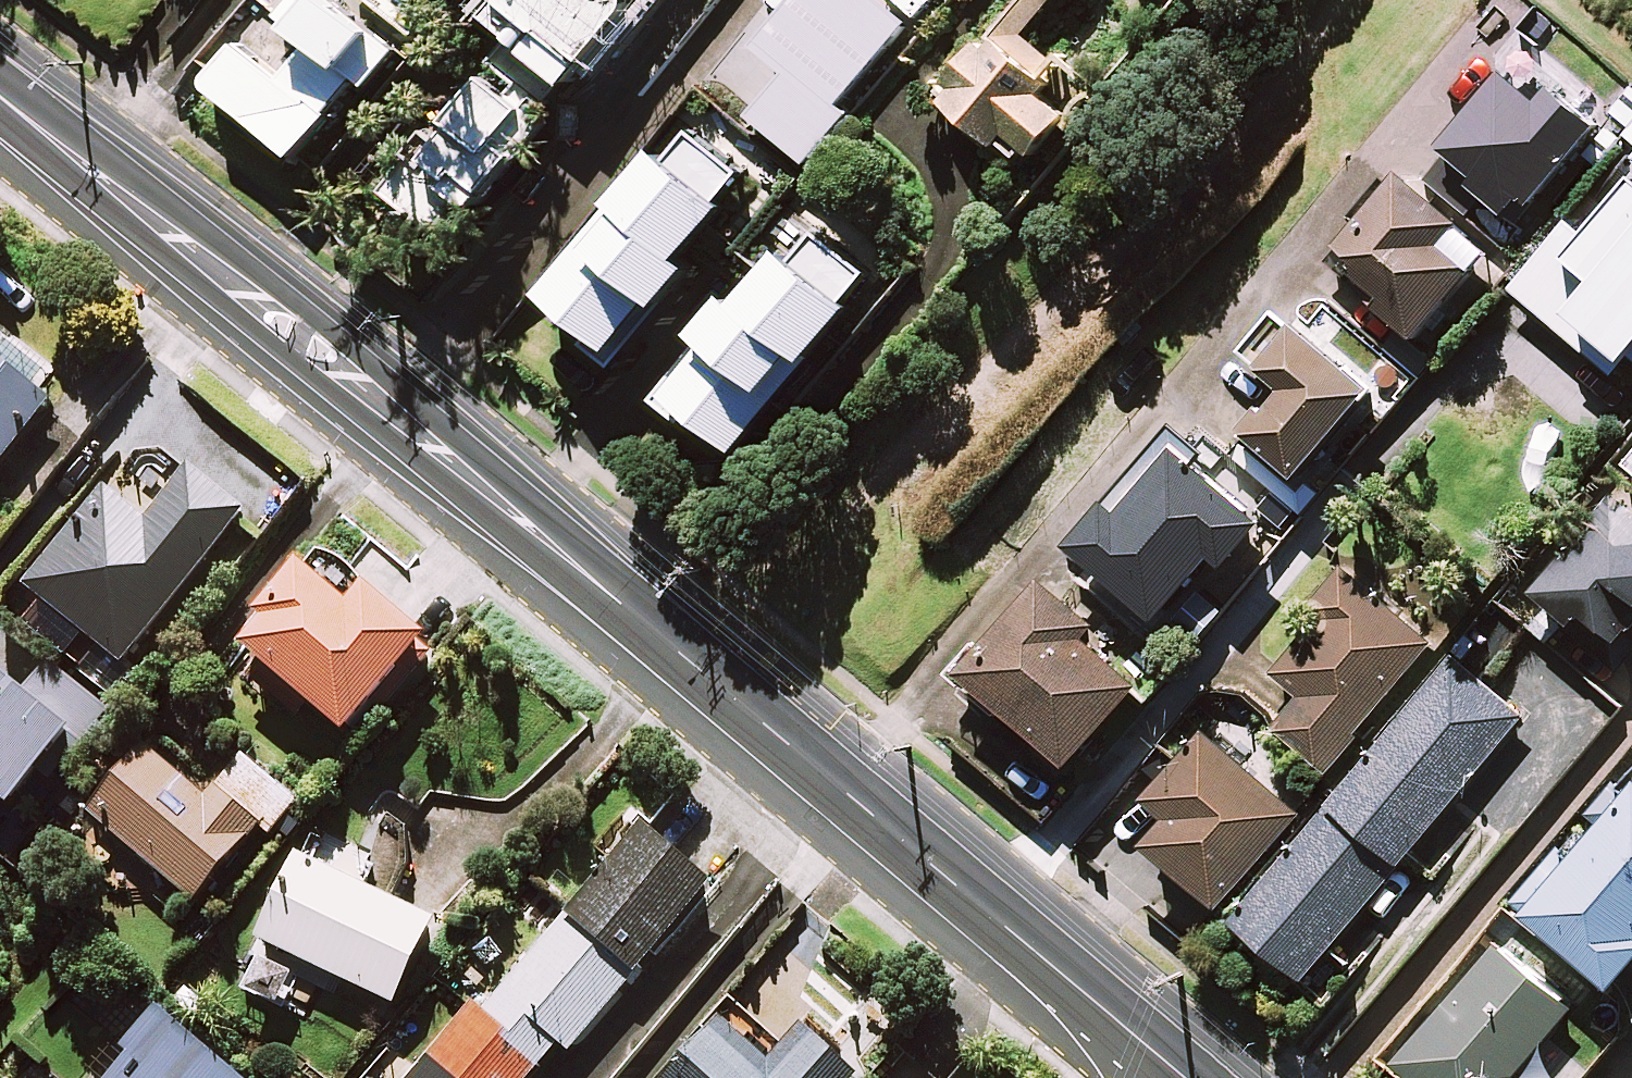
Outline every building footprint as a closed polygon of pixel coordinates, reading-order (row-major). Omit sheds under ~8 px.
[(304,158),(359,92),(366,98),(401,57),(332,0),(302,0),(289,16),(325,45),(286,92),(241,54),(215,85),(304,158)] [(495,17),(582,88),(654,0),(507,0),(495,17)] [(759,120),(810,163),(849,117),(841,111),(912,29),(877,0),(806,0),(763,50),(795,77),(759,120)] [(986,43),(944,94),(1032,167),(1074,117),(1044,92),(1065,66),(1036,42),(1071,0),(1021,0),(986,43)] [(561,117),(503,68),(419,168),(413,163),(390,190),(444,236),(475,199),(484,207),(561,117)] [(1530,193),(1538,200),(1606,121),(1560,82),(1547,98),(1513,69),(1451,143),(1484,171),(1477,179),(1515,211),(1530,193)] [(591,341),(624,367),(646,339),(641,334),(674,293),(684,300),(714,262),(705,255),(746,203),(734,193),(747,176),(695,134),(679,153),(673,148),(559,291),(603,326),(591,341)] [(1470,220),(1408,169),(1347,242),(1365,258),(1349,277),(1420,336),(1484,260),(1456,237),(1470,220)] [(1631,202),(1537,317),(1598,366),(1622,336),(1631,344),(1631,202)] [(860,296),(877,275),(818,226),(764,292),(756,286),(719,330),(728,337),(692,380),(686,375),(665,401),(690,421),(703,406),(753,447),(870,305),(860,296)] [(1248,350),(1266,366),(1288,384),(1251,428),(1304,472),(1382,380),(1307,317),(1302,323),(1284,307),(1248,350)] [(0,346),(0,464),(57,392),(0,346)] [(1273,519),(1186,441),(1130,504),(1122,496),(1083,539),(1165,613),(1224,547),(1238,559),(1273,519)] [(247,511),(190,465),(147,518),(109,488),(31,585),(126,661),(247,511)] [(1592,605),(1626,637),(1606,658),(1617,669),(1631,653),(1631,491),(1544,585),(1580,618),(1592,605)] [(391,599),(412,574),(371,540),(351,564),(325,543),(244,638),(352,730),(433,635),(391,599)] [(1435,640),(1347,566),(1317,601),(1327,610),(1277,670),(1305,694),(1281,722),(1332,765),(1435,640)] [(1148,674),(1041,585),(971,669),(1078,759),(1148,674)] [(1331,807),(1400,865),(1406,859),(1431,881),(1476,827),(1449,804),(1525,714),(1458,657),(1331,807)] [(0,658),(0,788),(19,804),(104,702),(53,660),(32,685),(0,658)] [(1305,814),(1208,729),(1151,794),(1174,814),(1152,839),(1227,904),(1305,814)] [(212,796),(150,743),(93,809),(198,900),(291,793),(248,755),(212,796)] [(1618,777),(1590,810),(1606,823),(1582,852),(1569,841),(1522,898),(1619,978),(1631,962),(1631,789),(1618,777)] [(1400,865),(1331,807),(1238,917),(1307,976),(1400,865)] [(650,823),(492,1007),(482,997),(412,1077),(530,1077),(563,1040),(572,1048),(717,880),(650,823)] [(399,1002),(439,917),(352,875),(303,852),(263,937),(399,1002)] [(1503,941),(1406,1055),(1433,1077),(1525,1077),(1518,1072),(1577,1003),(1503,941)] [(164,1007),(104,1077),(249,1077),(164,1007)] [(735,1011),(676,1077),(856,1077),(863,1070),(809,1023),(782,1053),(735,1011)]
